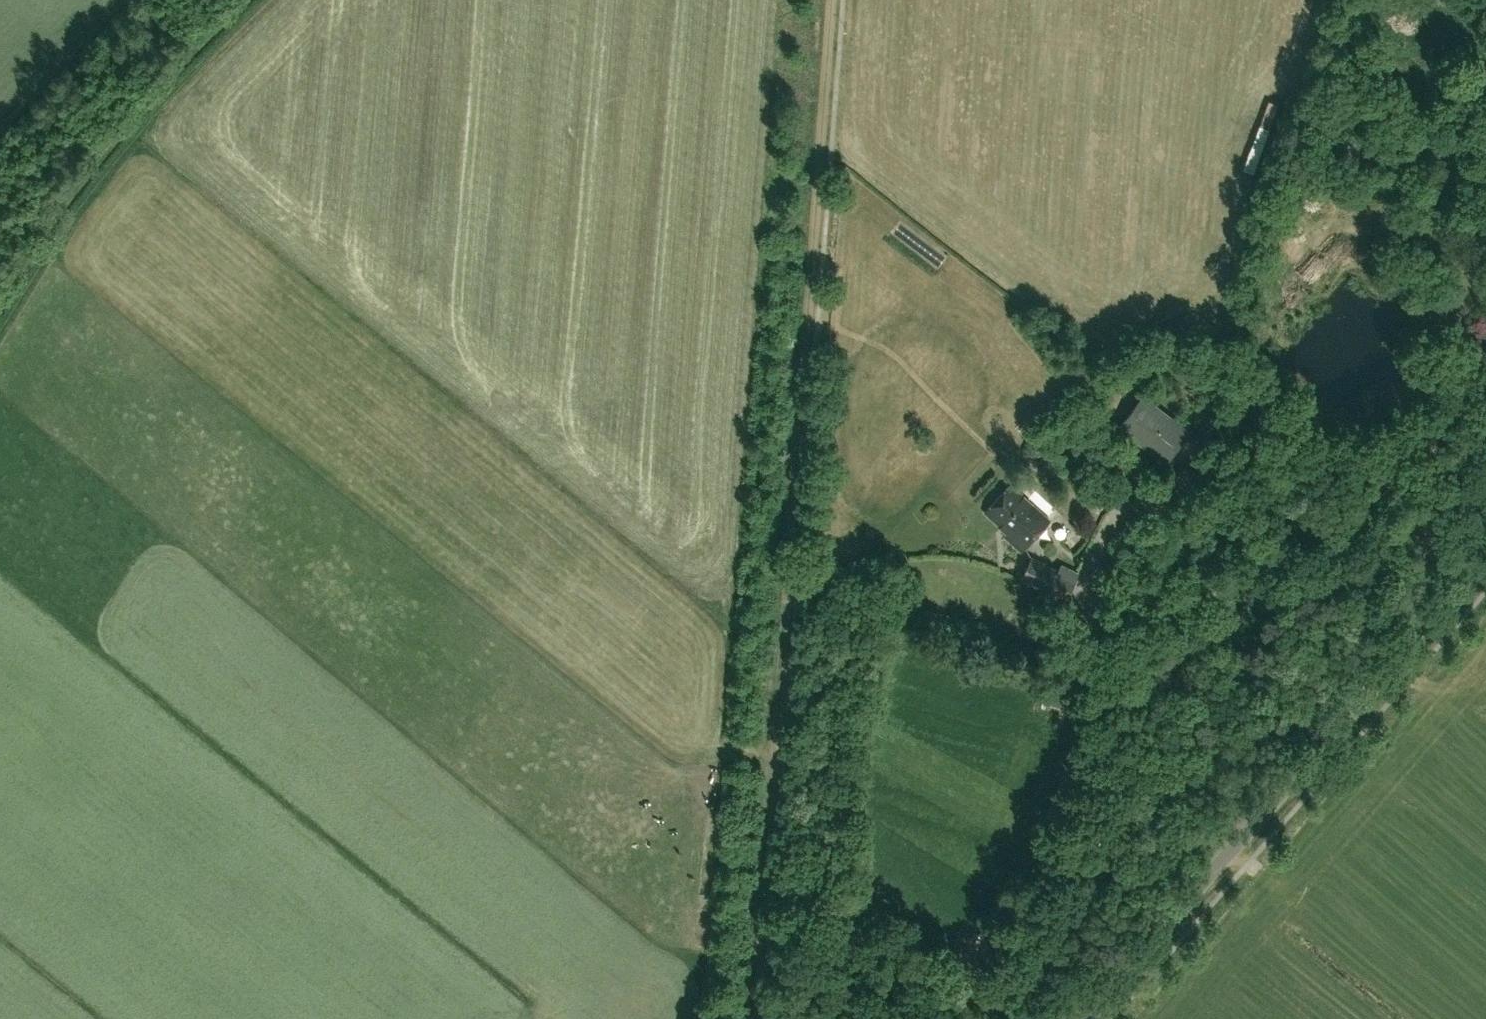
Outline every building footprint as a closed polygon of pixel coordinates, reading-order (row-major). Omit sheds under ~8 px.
[(1117,426),(1166,463),(1190,430),(1141,394),(1117,426)] [(1021,552),(1050,520),(1011,484),(985,513),(1001,527),(1002,526),(1009,532),(1005,537),(1021,552)] [(1032,558),(1021,578),(1042,588),(1038,596),(1062,607),(1075,578),(1032,558)]
